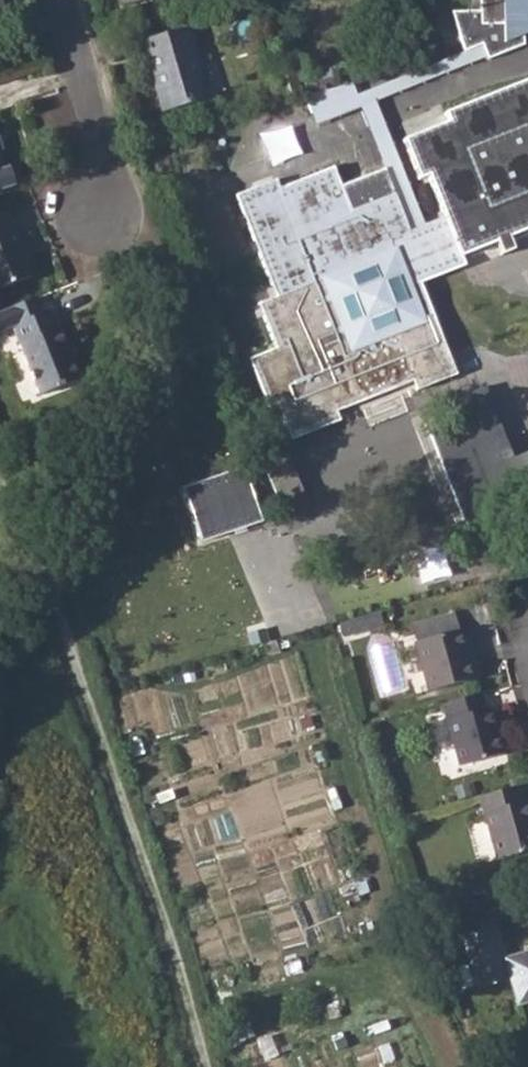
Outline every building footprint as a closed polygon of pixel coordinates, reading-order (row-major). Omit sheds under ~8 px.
[(480,12),(450,12),(462,52),(480,44),(485,59),(522,46),(521,36),(527,25),(527,0),(480,0),(480,12)] [(186,27),(141,39),(162,110),(206,99),(186,27)] [(338,420),(334,411),(414,380),(417,389),(446,378),(455,375),(419,282),(464,265),(460,256),(527,229),(527,80),(444,113),(448,123),(403,141),(418,180),(428,176),(445,218),(409,231),(394,196),(350,213),(332,168),(279,189),(275,180),(236,195),(277,296),(259,303),(277,348),(249,359),(269,407),(278,403),(291,438),(338,420)] [(14,185),(8,166),(3,166),(0,157),(0,189),(14,185)] [(17,245),(2,205),(0,206),(0,285),(28,275),(17,245)] [(50,307),(12,322),(38,391),(77,376),(65,345),(70,343),(61,323),(57,324),(50,307)] [(455,398),(494,501),(527,488),(527,452),(513,457),(486,387),(455,398)] [(289,509),(308,501),(293,463),(274,471),(289,509)] [(244,465),(183,487),(202,540),(264,520),(244,465)] [(377,614),(341,624),(344,638),(381,627),(377,614)] [(458,630),(416,642),(429,690),(480,675),(476,660),(466,662),(458,630)] [(480,693),(442,704),(459,765),(502,754),(489,708),(484,709),(480,693)] [(479,796),(496,860),(527,851),(527,806),(526,800),(520,800),(516,786),(479,796)] [(463,935),(478,989),(510,979),(518,1005),(527,1002),(527,952),(504,959),(495,927),(463,935)]
